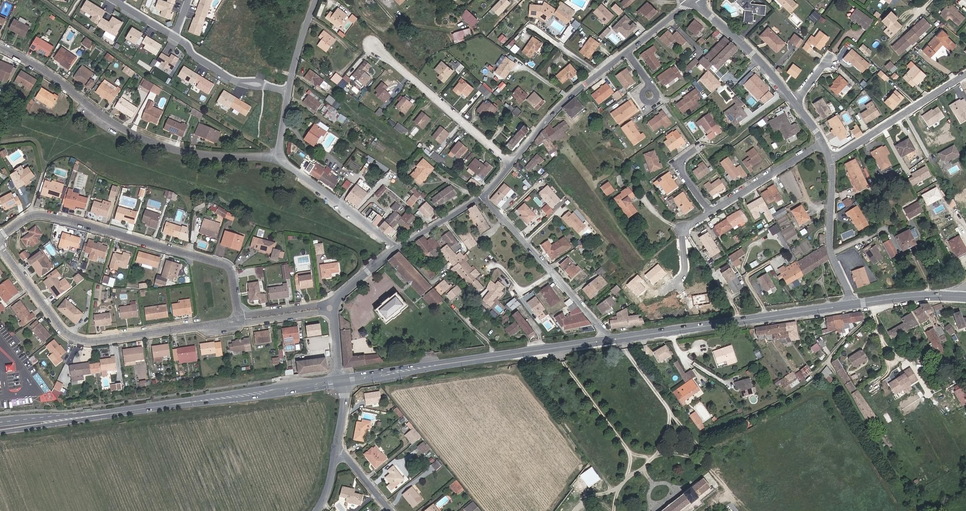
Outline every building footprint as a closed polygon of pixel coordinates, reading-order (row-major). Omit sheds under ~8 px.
[(101,22),(105,15),(109,9),(94,0),(89,0),(85,7),(96,14),(94,18),(101,22)] [(177,1),(175,0),(161,0),(159,5),(166,7),(164,12),(174,15),(175,12),(173,11),(177,1)] [(198,9),(199,10),(208,13),(213,0),(202,0),(198,9)] [(512,2),(509,0),(500,0),(492,8),(499,15),(512,2)] [(739,3),(748,12),(749,12),(751,14),(750,19),(748,19),(748,23),(756,24),(757,14),(761,14),(761,16),(765,16),(765,6),(755,5),(754,4),(756,2),(754,0),(744,0),(742,1),(741,0),(739,3)] [(787,7),(794,14),(801,7),(794,0),(780,0),(787,7)] [(951,5),(958,10),(958,8),(950,1),(943,9),(944,11),(945,11),(951,5)] [(567,2),(563,7),(572,13),(575,8),(567,2)] [(608,24),(615,14),(601,3),(593,12),(608,24)] [(612,7),(620,15),(624,10),(616,3),(612,7)] [(547,5),(535,4),(535,15),(544,15),(545,15),(547,16),(547,18),(550,20),(553,16),(555,16),(557,12),(567,19),(570,16),(574,19),(576,16),(572,13),(563,7),(562,10),(552,4),(550,6),(547,5)] [(653,7),(650,5),(643,12),(646,15),(648,13),(654,20),(662,11),(656,4),(653,7)] [(945,11),(944,11),(941,13),(948,19),(950,16),(959,23),(965,16),(958,10),(951,5),(945,11)] [(461,15),(473,26),(479,20),(467,8),(461,15)] [(337,22),(340,24),(347,16),(339,9),(335,13),(332,11),(327,18),(335,24),(337,22)] [(207,17),(208,13),(199,10),(198,14),(197,13),(191,28),(203,32),(208,18),(207,17)] [(816,10),(810,16),(816,22),(822,16),(816,10)] [(874,22),(858,10),(852,19),(855,21),(856,21),(865,27),(865,29),(868,31),(874,22)] [(898,34),(903,29),(899,25),(900,23),(898,20),(900,18),(893,12),(884,21),(898,34)] [(9,23),(23,30),(28,21),(14,14),(9,23)] [(112,20),(105,15),(101,22),(100,23),(118,34),(126,20),(115,14),(112,20)] [(633,20),(632,20),(626,14),(612,27),(624,40),(638,26),(633,20)] [(355,24),(359,19),(353,15),(349,19),(355,24)] [(705,26),(697,17),(690,25),(699,33),(705,26)] [(906,34),(894,45),(901,53),(913,42),(914,43),(921,37),(920,36),(932,25),(925,17),(913,28),(914,29),(907,35),(906,34)] [(578,28),(580,22),(574,19),(572,26),(578,28)] [(140,41),(143,44),(145,41),(148,36),(144,34),(146,32),(135,26),(129,37),(139,43),(140,41)] [(600,35),(606,40),(608,37),(616,43),(619,39),(613,35),(616,32),(608,26),(600,35)] [(455,42),(466,39),(465,36),(472,35),(470,27),(452,32),(455,42)] [(663,35),(671,45),(678,38),(684,45),(690,41),(680,30),(675,34),(671,29),(663,35)] [(767,36),(773,31),(771,29),(763,37),(771,45),(772,43),(767,37),(767,36)] [(950,34),(942,29),(937,34),(939,35),(930,44),(928,43),(922,49),(930,57),(942,45),(950,52),(956,45),(948,38),(950,34)] [(83,30),(81,35),(85,37),(83,40),(86,43),(91,35),(87,32),(85,31),(83,30)] [(36,43),(48,49),(53,40),(36,31),(31,42),(35,44),(36,43)] [(772,43),(771,45),(780,54),(788,46),(773,31),(767,36),(767,37),(772,43)] [(319,46),(327,52),(335,41),(324,32),(319,39),(323,42),(319,46)] [(831,38),(822,32),(817,39),(814,37),(808,45),(812,48),(814,45),(822,50),(831,38)] [(148,36),(145,41),(149,43),(148,46),(159,53),(165,44),(149,34),(148,36)] [(524,49),(531,54),(537,47),(538,48),(544,40),(534,34),(524,49)] [(585,51),(593,58),(604,43),(596,37),(585,51)] [(697,43),(701,47),(706,42),(702,37),(697,43)] [(734,43),(727,37),(702,63),(710,71),(714,68),(716,70),(719,68),(721,69),(741,49),(734,43)] [(800,39),(795,46),(801,50),(806,43),(800,39)] [(62,40),(55,52),(70,61),(75,52),(65,46),(67,43),(62,40)] [(77,49),(67,43),(65,46),(75,52),(77,49)] [(859,48),(867,56),(872,51),(864,43),(859,48)] [(660,48),(658,44),(645,53),(657,70),(665,65),(656,52),(660,48)] [(868,61),(855,49),(846,58),(850,61),(851,60),(861,69),(868,61)] [(164,51),(158,62),(162,64),(163,61),(165,62),(167,61),(171,64),(172,66),(175,68),(182,57),(175,52),(173,56),(164,51)] [(499,71),(508,77),(516,65),(517,66),(520,62),(510,55),(499,71)] [(0,57),(0,73),(3,74),(4,72),(8,74),(13,60),(9,59),(8,60),(0,57)] [(467,62),(465,59),(459,65),(462,68),(467,62)] [(687,70),(690,74),(701,62),(698,59),(687,70)] [(75,71),(84,76),(91,81),(98,69),(94,67),(93,69),(81,61),(75,71)] [(133,65),(127,61),(124,66),(131,70),(133,65)] [(452,71),(455,69),(447,61),(440,68),(445,73),(442,76),(448,81),(455,74),(452,71)] [(871,64),(868,61),(861,69),(865,72),(871,64)] [(467,62),(462,68),(465,71),(471,65),(467,62)] [(926,75),(912,62),(909,66),(913,69),(905,78),(914,86),(917,83),(919,84),(926,75)] [(353,79),(363,88),(371,79),(366,74),(371,68),(366,63),(353,79)] [(198,80),(202,73),(187,64),(181,74),(196,83),(198,80)] [(561,75),(567,82),(573,76),(575,78),(582,72),(575,64),(561,75)] [(21,65),(16,74),(31,83),(37,74),(21,65)] [(804,72),(795,66),(789,73),(798,79),(804,72)] [(686,77),(681,69),(677,71),(675,68),(663,77),(669,86),(681,77),(683,79),(686,77)] [(630,69),(620,76),(629,89),(638,83),(632,75),(632,73),(630,69)] [(691,75),(693,79),(700,72),(697,69),(691,75)] [(329,85),(313,71),(307,77),(317,86),(319,85),(325,90),(329,85)] [(143,72),(140,79),(149,83),(151,78),(144,72),(143,72)] [(891,78),(884,72),(881,75),(888,81),(891,78)] [(202,73),(198,80),(201,82),(199,85),(211,92),(217,82),(202,73)] [(339,74),(333,81),(338,85),(344,79),(339,74)] [(772,89),(758,75),(749,84),(761,95),(764,93),(766,95),(772,89)] [(103,87),(107,89),(111,91),(115,94),(121,81),(117,79),(116,82),(102,76),(98,85),(103,87)] [(850,83),(842,76),(838,80),(839,81),(837,83),(833,88),(840,94),(843,91),(847,94),(851,88),(848,85),(850,83)] [(151,78),(149,83),(148,86),(156,89),(158,82),(151,78)] [(344,79),(338,85),(345,90),(349,84),(344,79)] [(467,90),(472,95),(479,89),(470,81),(468,83),(466,82),(458,88),(463,94),(467,90)] [(498,86),(502,89),(506,84),(503,81),(498,86)] [(698,85),(699,87),(701,89),(704,87),(706,84),(703,81),(698,85)] [(53,100),(58,90),(53,88),(43,82),(37,91),(53,100)] [(377,94),(386,102),(392,95),(386,89),(388,86),(384,82),(378,90),(379,92),(377,94)] [(489,94),(493,89),(488,84),(483,89),(489,94)] [(516,93),(525,101),(531,95),(522,86),(516,93)] [(610,86),(601,94),(607,101),(616,93),(610,86)] [(696,90),(701,98),(704,96),(703,94),(699,89),(698,88),(696,90)] [(119,98),(131,104),(135,107),(140,97),(124,89),(119,98)] [(221,99),(233,106),(233,105),(239,96),(227,89),(221,99)] [(497,93),(493,89),(489,94),(493,98),(497,93)] [(701,98),(696,90),(692,93),(693,94),(686,99),(679,104),(684,112),(692,107),(699,102),(698,100),(701,98)] [(905,97),(898,90),(888,101),(896,108),(905,97)] [(531,99),(541,108),(548,100),(539,91),(531,99)] [(306,99),(318,109),(324,101),(311,92),(306,99)] [(411,98),(407,95),(398,105),(405,112),(413,103),(409,100),(411,98)] [(239,96),(233,105),(249,114),(254,105),(239,96)] [(965,118),(965,106),(965,98),(965,97),(962,99),(963,100),(955,104),(958,110),(963,120),(965,118)] [(147,98),(143,114),(152,117),(158,118),(160,108),(150,106),(152,99),(147,98)] [(588,108),(578,98),(566,109),(576,119),(588,108)] [(962,99),(962,98),(952,103),(956,111),(958,110),(955,104),(963,100),(962,99)] [(835,114),(829,106),(825,99),(816,104),(826,120),(835,114)] [(489,112),(495,116),(501,109),(493,101),(491,103),(489,101),(482,109),(487,114),(489,112)] [(217,102),(216,104),(228,111),(229,108),(217,102)] [(335,121),(341,112),(326,102),(320,110),(335,121)] [(632,102),(614,115),(621,124),(638,111),(632,102)] [(743,120),(750,115),(740,102),(734,107),(735,109),(735,115),(731,117),(737,125),(741,122),(740,120),(742,119),(743,120)] [(517,111),(521,115),(526,110),(521,105),(516,111),(517,111)] [(878,106),(864,115),(869,123),(883,114),(878,106)] [(947,116),(941,106),(925,117),(931,126),(947,116)] [(380,117),(385,112),(380,107),(376,113),(380,117)] [(665,125),(673,122),(665,111),(662,113),(664,116),(653,124),(658,131),(665,125)] [(171,126),(175,127),(179,128),(180,126),(183,127),(187,117),(183,116),(183,118),(168,113),(165,124),(171,126)] [(337,119),(343,123),(347,117),(341,113),(337,119)] [(793,126),(792,126),(790,123),(791,123),(789,118),(790,118),(787,113),(771,122),(776,132),(782,129),(783,132),(787,132),(790,138),(797,135),(797,134),(801,132),(802,131),(799,126),(798,125),(793,127),(793,126)] [(426,117),(422,114),(415,121),(423,128),(431,119),(427,116),(426,117)] [(705,120),(713,130),(719,125),(712,115),(705,120)] [(216,129),(217,121),(198,117),(196,127),(207,130),(208,129),(214,130),(216,129)] [(331,127),(321,119),(318,123),(328,130),(331,127)] [(834,125),(844,140),(850,137),(848,134),(850,132),(841,119),(834,125)] [(636,120),(626,128),(637,145),(649,137),(646,134),(643,135),(637,126),(638,124),(636,120)] [(713,130),(705,120),(701,123),(702,125),(705,124),(710,131),(713,130)] [(208,129),(207,130),(218,133),(220,122),(217,121),(216,129),(214,130),(208,129)] [(552,140),(566,131),(572,127),(568,121),(557,128),(553,124),(549,127),(546,131),(547,132),(548,132),(552,140)] [(318,123),(317,122),(307,135),(318,143),(328,130),(318,123)] [(394,127),(400,131),(404,126),(399,122),(394,127)] [(404,126),(400,131),(404,134),(408,130),(404,126)] [(533,132),(528,127),(512,146),(517,150),(533,132)] [(866,134),(862,128),(855,132),(859,138),(866,134)] [(444,133),(441,129),(434,136),(442,143),(450,135),(446,131),(444,133)] [(558,149),(555,144),(553,141),(552,140),(548,132),(547,132),(546,131),(544,134),(541,137),(537,142),(541,146),(546,143),(552,152),(558,149)] [(568,134),(566,131),(552,140),(553,141),(555,144),(568,134)] [(678,136),(671,140),(668,143),(674,152),(684,145),(686,146),(688,145),(679,132),(677,134),(678,136)] [(916,146),(911,138),(899,147),(904,154),(916,146)] [(469,149),(465,145),(464,146),(461,143),(454,150),(461,157),(469,149)] [(956,144),(940,152),(944,159),(949,161),(961,154),(956,144)] [(887,148),(878,153),(886,169),(895,164),(890,154),(894,152),(890,145),(886,147),(887,148)] [(747,165),(753,174),(756,172),(754,167),(765,160),(756,148),(749,153),(752,157),(754,161),(747,165)] [(438,159),(442,154),(437,150),(432,155),(435,158),(438,159)] [(663,165),(657,152),(648,156),(655,173),(666,168),(665,164),(663,165)] [(438,159),(442,163),(447,159),(442,154),(438,159)] [(484,174),(487,176),(494,168),(488,163),(485,166),(476,158),(469,166),(481,177),(484,174)] [(322,177),(328,169),(314,159),(308,167),(322,177)] [(538,161),(536,159),(530,168),(534,172),(541,163),(538,161)] [(863,181),(858,183),(861,188),(870,184),(858,159),(849,163),(852,170),(856,178),(861,177),(863,181)] [(423,168),(416,177),(424,184),(428,180),(429,181),(430,180),(431,179),(431,177),(438,168),(427,160),(422,167),(423,168)] [(740,171),(732,160),(725,165),(736,181),(743,176),(745,179),(750,176),(745,168),(740,171)] [(328,169),(342,181),(344,178),(336,171),(338,169),(332,164),(328,169)] [(23,165),(18,168),(29,181),(34,177),(38,173),(31,165),(26,169),(23,165)] [(708,166),(700,171),(697,174),(702,181),(713,174),(708,166)] [(934,176),(929,166),(915,174),(916,177),(912,180),(915,186),(934,176)] [(328,169),(322,177),(338,189),(343,182),(342,181),(328,169)] [(675,178),(673,174),(658,184),(661,188),(665,186),(672,196),(682,189),(675,180),(675,178)] [(50,178),(46,191),(64,196),(67,187),(54,184),(55,179),(50,178)] [(472,186),(478,190),(483,187),(477,181),(472,186)] [(607,196),(616,191),(610,181),(601,186),(607,196)] [(728,190),(722,182),(714,188),(712,184),(707,188),(716,202),(721,199),(719,196),(728,190)] [(356,188),(349,183),(346,187),(353,192),(356,188)] [(515,188),(509,183),(496,201),(501,205),(515,188)] [(390,187),(387,184),(379,193),(382,196),(390,187)] [(778,185),(765,192),(770,202),(778,198),(779,200),(785,197),(778,185)] [(635,195),(630,186),(624,190),(623,190),(624,193),(621,195),(620,195),(617,197),(628,215),(629,217),(637,211),(632,203),(633,202),(631,198),(635,195)] [(359,187),(357,189),(368,197),(370,195),(359,187)] [(439,198),(445,206),(448,203),(449,204),(459,197),(459,196),(462,194),(457,187),(439,198)] [(75,188),(74,194),(71,203),(70,205),(75,206),(76,202),(81,203),(81,205),(90,208),(93,198),(84,195),(84,193),(79,192),(79,189),(75,188)] [(939,188),(925,195),(930,205),(944,198),(939,188)] [(368,197),(357,189),(350,199),(361,207),(368,197)] [(4,197),(9,207),(16,204),(21,201),(22,203),(26,201),(23,194),(19,196),(16,191),(4,197)] [(690,198),(688,195),(679,201),(689,215),(697,210),(690,200),(690,198)] [(425,197),(424,196),(424,197),(423,197),(422,199),(416,204),(428,215),(434,209),(432,207),(434,205),(425,197)] [(402,204),(404,206),(408,202),(402,197),(393,207),(397,210),(402,204)] [(770,206),(766,197),(754,205),(761,217),(765,215),(764,211),(768,209),(770,206)] [(116,205),(108,203),(100,201),(97,211),(113,215),(116,205)] [(219,202),(215,202),(215,205),(224,210),(226,206),(223,204),(219,202)] [(926,211),(921,202),(906,210),(911,219),(926,211)] [(537,215),(527,203),(519,210),(523,215),(522,216),(528,223),(537,215)] [(402,204),(397,210),(394,214),(394,215),(401,220),(403,218),(410,211),(404,206),(402,204)] [(557,210),(552,204),(547,208),(552,214),(557,210)] [(805,205),(791,212),(799,226),(812,219),(805,205)] [(859,205),(847,210),(849,214),(851,213),(857,226),(867,221),(859,205)] [(122,216),(127,218),(133,219),(133,221),(139,222),(142,211),(125,206),(122,216)] [(226,206),(224,210),(223,211),(232,215),(234,210),(226,206)] [(478,206),(471,210),(487,233),(494,228),(478,206)] [(379,226),(385,218),(386,217),(374,207),(368,214),(372,217),(370,219),(376,223),(379,226)] [(155,221),(155,223),(155,224),(161,226),(165,213),(150,209),(147,219),(153,221),(155,221)] [(572,210),(565,216),(574,225),(575,224),(582,232),(586,228),(585,227),(585,226),(588,223),(576,211),(575,213),(572,210)] [(746,210),(732,219),(736,226),(750,217),(746,210)] [(401,220),(401,221),(402,222),(413,230),(421,221),(415,216),(415,215),(410,211),(403,218),(401,220)] [(395,226),(396,227),(401,221),(401,220),(394,215),(389,221),(395,226)] [(221,223),(211,219),(207,230),(222,236),(226,225),(221,223)] [(721,239),(737,228),(736,226),(732,219),(720,227),(720,229),(716,232),(720,238),(721,239)] [(169,231),(184,235),(187,226),(171,221),(169,231)] [(388,234),(396,227),(395,226),(389,221),(382,229),(386,232),(388,234)] [(869,225),(867,221),(857,226),(859,230),(869,225)] [(35,242),(41,238),(47,234),(41,225),(35,230),(36,232),(27,238),(32,244),(35,242)] [(791,244),(781,227),(775,230),(778,237),(781,236),(786,247),(791,244)] [(920,244),(917,239),(921,236),(917,229),(913,231),(912,230),(899,237),(907,251),(920,244)] [(228,243),(235,246),(237,244),(246,247),(249,236),(232,230),(228,243)] [(452,236),(455,234),(453,232),(452,231),(446,237),(450,241),(454,238),(452,236)] [(67,242),(66,246),(70,247),(71,244),(81,247),(85,237),(71,233),(68,242),(67,242)] [(454,238),(450,241),(452,242),(452,243),(453,244),(457,247),(459,250),(465,245),(460,239),(458,237),(455,234),(452,236),(454,238)] [(712,234),(703,239),(715,258),(723,253),(717,243),(715,240),(712,234)] [(431,242),(429,241),(427,238),(426,236),(419,242),(429,255),(430,256),(431,255),(434,258),(437,256),(439,258),(440,257),(442,258),(445,256),(441,252),(440,253),(437,250),(436,249),(435,248),(434,247),(434,246),(433,245),(432,244),(431,242)] [(950,241),(957,256),(964,252),(965,254),(965,247),(960,236),(950,241)] [(285,255),(286,249),(281,247),(282,242),(260,237),(258,245),(267,247),(267,249),(279,252),(278,258),(284,259),(285,255)] [(469,240),(468,241),(471,244),(472,246),(474,248),(479,245),(472,237),(469,240)] [(549,240),(542,245),(546,253),(548,252),(553,260),(572,247),(566,237),(553,246),(549,240)] [(890,239),(882,243),(891,259),(899,254),(890,239)] [(90,250),(109,256),(112,246),(93,240),(90,250)] [(436,249),(437,250),(441,247),(437,242),(433,245),(434,246),(434,247),(435,248),(436,249)] [(458,266),(461,264),(460,263),(465,258),(464,256),(468,254),(464,250),(461,253),(450,243),(444,249),(443,251),(457,267),(458,266)] [(791,244),(786,247),(790,254),(791,256),(795,253),(792,247),(791,244)] [(870,245),(864,250),(875,265),(884,259),(875,247),(872,249),(870,245)] [(45,246),(41,249),(43,251),(45,250),(48,254),(46,256),(55,266),(58,264),(45,246)] [(807,275),(832,261),(830,255),(828,247),(801,263),(804,268),(803,269),(807,275)] [(747,249),(733,258),(739,268),(746,265),(743,260),(751,255),(747,249)] [(25,253),(29,258),(33,255),(29,250),(25,253)] [(38,262),(47,273),(55,266),(46,256),(48,254),(45,250),(43,251),(33,259),(36,263),(38,262)] [(146,265),(156,268),(157,265),(161,266),(164,257),(144,251),(141,260),(147,262),(146,265)] [(116,263),(131,267),(135,254),(128,252),(127,255),(119,253),(116,263)] [(404,256),(401,253),(400,252),(390,261),(423,296),(433,286),(430,283),(404,256)] [(466,264),(467,263),(468,262),(471,260),(473,258),(469,253),(468,254),(464,256),(465,258),(460,263),(461,264),(463,267),(465,266),(466,264)] [(428,275),(436,268),(426,257),(418,264),(428,275)] [(178,275),(181,266),(180,265),(181,261),(172,259),(167,276),(162,274),(160,280),(171,283),(173,284),(175,277),(180,279),(181,276),(178,275)] [(343,259),(326,262),(329,274),(337,273),(337,269),(345,267),(343,259)] [(478,276),(479,277),(484,272),(478,265),(477,267),(471,260),(468,262),(467,263),(469,265),(470,266),(471,267),(472,269),(474,271),(477,274),(478,276)] [(578,267),(572,260),(564,267),(575,281),(584,272),(583,270),(581,272),(578,268),(578,267)] [(45,274),(47,273),(38,262),(36,263),(45,274)] [(481,290),(486,286),(485,285),(485,283),(484,283),(483,281),(481,279),(480,278),(479,277),(478,276),(477,274),(474,271),(472,269),(471,267),(470,266),(469,265),(467,263),(466,264),(465,266),(463,267),(461,264),(458,266),(457,267),(457,268),(456,268),(455,269),(454,270),(456,273),(461,269),(478,289),(480,288),(481,290)] [(791,285),(807,275),(803,269),(804,268),(801,263),(791,269),(789,268),(783,272),(791,285)] [(733,266),(726,270),(728,274),(735,270),(733,266)] [(661,267),(648,278),(655,286),(668,275),(661,267)] [(433,280),(441,273),(436,268),(428,275),(433,280)] [(318,269),(301,272),(303,286),(307,286),(307,284),(320,282),(318,269)] [(728,274),(727,275),(738,295),(747,291),(735,270),(728,274)] [(867,270),(854,273),(859,290),(872,286),(867,270)] [(50,278),(62,295),(70,288),(59,272),(50,278)] [(73,278),(78,284),(85,278),(80,272),(73,278)] [(775,287),(766,273),(757,279),(765,293),(775,287)] [(609,286),(602,278),(586,292),(594,301),(597,299),(597,296),(609,286)] [(637,281),(630,287),(641,299),(648,292),(642,285),(645,282),(640,278),(637,281)] [(13,280),(4,287),(13,299),(23,291),(18,285),(17,286),(13,280)] [(502,295),(504,297),(507,293),(505,291),(508,287),(502,282),(499,285),(494,280),(491,288),(494,291),(492,293),(487,300),(496,307),(499,303),(496,301),(502,295)] [(256,290),(258,299),(267,298),(268,302),(272,301),(271,293),(267,293),(265,281),(255,282),(256,290)] [(276,287),(277,297),(296,294),(294,281),(290,282),(290,284),(276,287)] [(446,286),(444,283),(438,289),(445,296),(456,288),(455,287),(454,289),(449,283),(446,286)] [(621,286),(619,283),(614,288),(620,295),(626,291),(621,286)] [(554,285),(546,290),(556,306),(564,300),(554,285)] [(10,301),(13,299),(4,287),(1,289),(10,301)] [(465,293),(460,287),(449,294),(454,300),(465,293)] [(436,307),(446,299),(445,299),(443,297),(437,290),(427,298),(436,307)] [(393,295),(382,305),(384,307),(378,311),(383,316),(390,324),(395,320),(396,319),(397,319),(405,311),(407,310),(412,305),(400,292),(395,297),(393,295)] [(382,305),(393,295),(391,295),(388,298),(384,294),(381,297),(384,300),(381,304),(382,305)] [(537,316),(546,309),(537,296),(527,302),(537,316)] [(711,296),(695,298),(697,309),(713,306),(711,296)] [(616,303),(610,297),(599,309),(605,315),(616,303)] [(70,298),(63,307),(80,321),(87,312),(70,298)] [(570,302),(573,307),(579,304),(574,298),(570,302)] [(496,307),(487,300),(485,302),(494,309),(496,307)] [(516,300),(513,301),(509,305),(514,311),(521,306),(516,300)] [(17,306),(27,320),(30,318),(32,321),(40,316),(38,313),(36,314),(26,301),(17,306)] [(178,303),(179,314),(198,311),(196,301),(178,303)] [(1,314),(9,309),(6,303),(0,307),(0,313),(1,314)] [(579,304),(573,307),(576,310),(575,311),(576,313),(571,316),(568,312),(559,318),(567,328),(569,327),(569,330),(596,325),(590,317),(586,312),(582,308),(579,304)] [(941,304),(937,306),(937,307),(940,314),(940,315),(948,312),(945,306),(944,304),(941,304)] [(125,307),(126,317),(142,314),(141,305),(125,307)] [(173,305),(152,308),(153,318),(174,315),(173,305)] [(416,311),(412,305),(407,310),(405,311),(408,314),(410,316),(416,311)] [(508,311),(511,314),(514,311),(509,305),(505,308),(506,308),(508,311)] [(949,342),(950,341),(948,335),(943,326),(942,327),(933,305),(929,306),(924,306),(925,308),(925,309),(932,320),(934,324),(936,328),(937,329),(938,332),(940,335),(941,336),(941,337),(945,343),(946,344),(949,342)] [(932,320),(925,309),(917,313),(919,317),(924,325),(932,320)] [(99,313),(100,324),(116,322),(115,311),(99,313)] [(531,336),(532,338),(538,333),(519,312),(514,317),(531,336)] [(633,312),(620,314),(620,318),(617,318),(617,322),(614,323),(615,329),(648,324),(647,319),(643,319),(642,315),(633,316),(633,312)] [(965,318),(963,312),(957,314),(962,330),(965,329),(965,318)] [(847,325),(848,328),(848,329),(844,330),(836,333),(834,333),(835,335),(843,334),(845,338),(847,337),(846,332),(851,331),(852,335),(859,328),(858,324),(863,323),(867,320),(865,313),(845,316),(845,318),(846,320),(846,321),(847,323),(847,325)] [(911,323),(915,329),(922,325),(920,323),(916,314),(905,321),(907,324),(908,325),(911,323)] [(382,354),(381,353),(366,355),(357,357),(356,348),(353,321),(343,316),(349,369),(373,365),(375,365),(387,363),(388,363),(382,354)] [(842,328),(843,329),(848,328),(847,325),(847,323),(846,321),(846,320),(845,318),(845,316),(836,317),(837,320),(838,326),(842,328)] [(827,319),(831,332),(840,330),(843,329),(842,328),(838,326),(837,320),(836,317),(827,319)] [(400,322),(397,319),(396,319),(395,320),(390,324),(395,329),(402,323),(400,322)] [(934,324),(932,320),(924,325),(926,329),(934,324)] [(37,325),(40,329),(38,330),(49,342),(56,336),(46,324),(45,325),(42,321),(37,325)] [(789,324),(794,338),(799,337),(798,333),(801,332),(800,323),(789,324)] [(912,331),(915,329),(911,323),(908,325),(907,324),(892,333),(895,340),(903,336),(904,339),(910,335),(909,332),(912,331)] [(307,325),(308,337),(323,335),(322,324),(307,325)] [(511,334),(515,338),(525,332),(518,324),(508,331),(511,334)] [(782,325),(785,338),(794,338),(789,324),(782,325)] [(936,328),(934,324),(926,329),(927,330),(928,331),(929,333),(936,328)] [(306,325),(290,327),(292,341),(299,341),(299,342),(307,341),(306,325)] [(776,326),(777,334),(779,334),(780,339),(785,338),(782,325),(776,326)] [(776,326),(758,329),(759,336),(777,334),(776,326)] [(263,331),(265,343),(280,340),(279,329),(263,331)] [(929,334),(932,339),(939,349),(944,346),(940,338),(941,337),(941,336),(940,335),(938,332),(937,329),(935,330),(933,331),(929,334)] [(255,349),(260,349),(258,337),(254,338),(254,339),(240,341),(240,342),(238,343),(239,348),(241,348),(241,350),(255,348),(255,349)] [(60,340),(52,346),(58,354),(62,359),(59,361),(61,364),(68,358),(66,356),(71,352),(60,340)] [(221,352),(222,354),(228,353),(227,341),(222,342),(220,341),(208,343),(209,354),(221,352)] [(815,352),(821,348),(817,343),(811,347),(815,352)] [(158,346),(160,357),(176,354),(175,344),(158,346)] [(201,346),(184,348),(186,358),(203,356),(201,346)] [(666,346),(656,352),(663,363),(673,357),(666,346)] [(131,362),(141,361),(150,359),(149,347),(129,350),(131,362)] [(365,347),(356,348),(357,357),(366,355),(365,347)] [(721,353),(718,354),(721,364),(738,358),(735,348),(722,353),(721,353)] [(864,348),(852,355),(850,361),(855,368),(859,370),(872,363),(873,357),(870,350),(864,348)] [(117,357),(100,360),(100,363),(102,372),(108,372),(108,376),(113,375),(113,371),(112,369),(123,368),(122,356),(117,356),(117,357)] [(302,361),(304,374),(333,370),(331,357),(302,361)] [(862,409),(870,423),(879,418),(857,384),(842,360),(837,362),(837,365),(838,367),(838,368),(839,368),(845,379),(846,381),(862,409)] [(75,366),(77,377),(77,381),(90,379),(90,375),(97,374),(97,373),(102,372),(100,363),(75,366)] [(803,372),(808,379),(816,371),(812,366),(803,372)] [(830,368),(826,372),(830,378),(835,374),(830,368)] [(693,383),(695,381),(698,379),(692,369),(692,370),(691,371),(686,373),(689,377),(691,380),(692,381),(693,383)] [(905,378),(892,386),(899,396),(917,384),(916,381),(920,378),(914,369),(907,374),(908,376),(905,378)] [(799,376),(804,384),(808,379),(803,372),(799,376)] [(783,382),(790,393),(803,385),(796,374),(783,382)] [(835,374),(830,378),(834,385),(840,381),(835,374)] [(752,380),(738,384),(739,388),(741,388),(742,392),(745,391),(747,398),(755,396),(754,390),(755,389),(752,380)] [(69,384),(63,381),(60,387),(67,390),(69,384)] [(683,405),(683,406),(686,404),(702,393),(702,392),(695,381),(693,383),(676,394),(677,395),(677,396),(682,403),(683,404),(683,405)] [(837,390),(843,386),(840,381),(834,385),(837,390)] [(845,394),(847,393),(843,386),(837,390),(841,396),(842,395),(845,394)] [(67,390),(60,387),(58,391),(63,398),(67,390)] [(964,387),(956,390),(962,406),(965,405),(965,392),(964,387)] [(383,394),(369,396),(370,407),(384,405),(383,394)] [(680,410),(685,408),(685,407),(684,406),(683,406),(683,405),(683,404),(682,403),(677,396),(677,395),(676,394),(672,397),(671,398),(680,410)] [(698,426),(699,428),(703,425),(699,419),(695,413),(691,416),(693,421),(695,423),(696,424),(697,425),(698,426)] [(372,422),(363,421),(359,439),(369,441),(372,422)] [(416,425),(414,427),(417,431),(411,436),(418,445),(423,441),(425,439),(427,438),(416,425)] [(429,455),(435,450),(430,443),(423,449),(429,455)] [(384,457),(388,455),(381,446),(378,449),(384,457)] [(384,457),(378,449),(370,455),(381,469),(392,460),(388,455),(384,457)] [(446,468),(441,462),(439,463),(437,465),(442,472),(446,468)] [(395,490),(408,479),(397,466),(392,470),(395,473),(390,477),(395,484),(392,486),(395,490)] [(708,504),(707,502),(705,503),(701,499),(714,488),(713,487),(713,486),(708,481),(708,480),(680,500),(669,509),(668,509),(666,510),(699,510),(708,504)] [(464,488),(464,486),(461,482),(454,488),(459,494),(465,490),(464,488)] [(365,505),(366,499),(361,498),(361,495),(358,494),(355,494),(356,489),(348,487),(346,495),(354,497),(353,502),(365,505)] [(428,501),(418,489),(411,494),(417,502),(415,504),(419,508),(428,501)]
